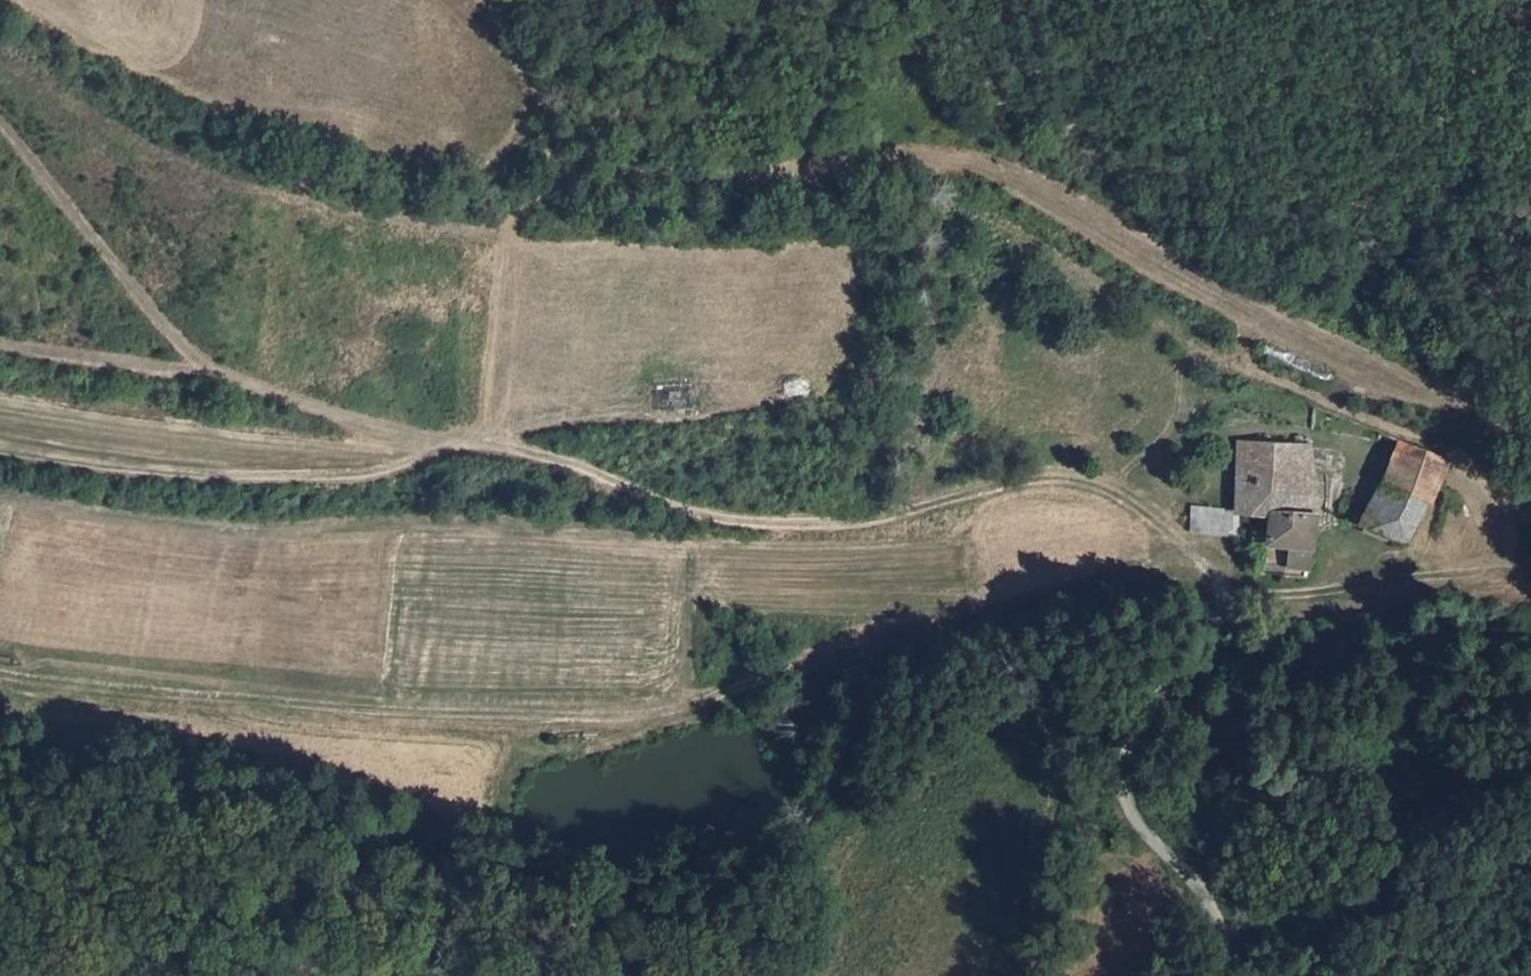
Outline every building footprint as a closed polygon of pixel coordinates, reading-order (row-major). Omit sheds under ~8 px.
[(1234,442),(1233,511),(1265,511),(1260,570),(1299,574),(1304,561),(1309,546),(1311,509),(1312,497),(1307,494),(1281,493),(1281,468),(1301,469),(1305,444),(1234,442)] [(1414,450),(1396,443),(1385,470),(1379,485),(1378,488),(1386,491),(1388,484),(1422,497),(1437,457),(1424,453),(1414,450)] [(1307,494),(1301,469),(1281,468),(1281,493),(1307,494)] [(1386,491),(1378,488),(1375,494),(1369,504),(1365,513),(1357,526),(1384,536),(1404,544),(1422,497),(1388,484),(1386,491)] [(1191,533),(1229,537),(1232,510),(1193,506),(1191,533)]
